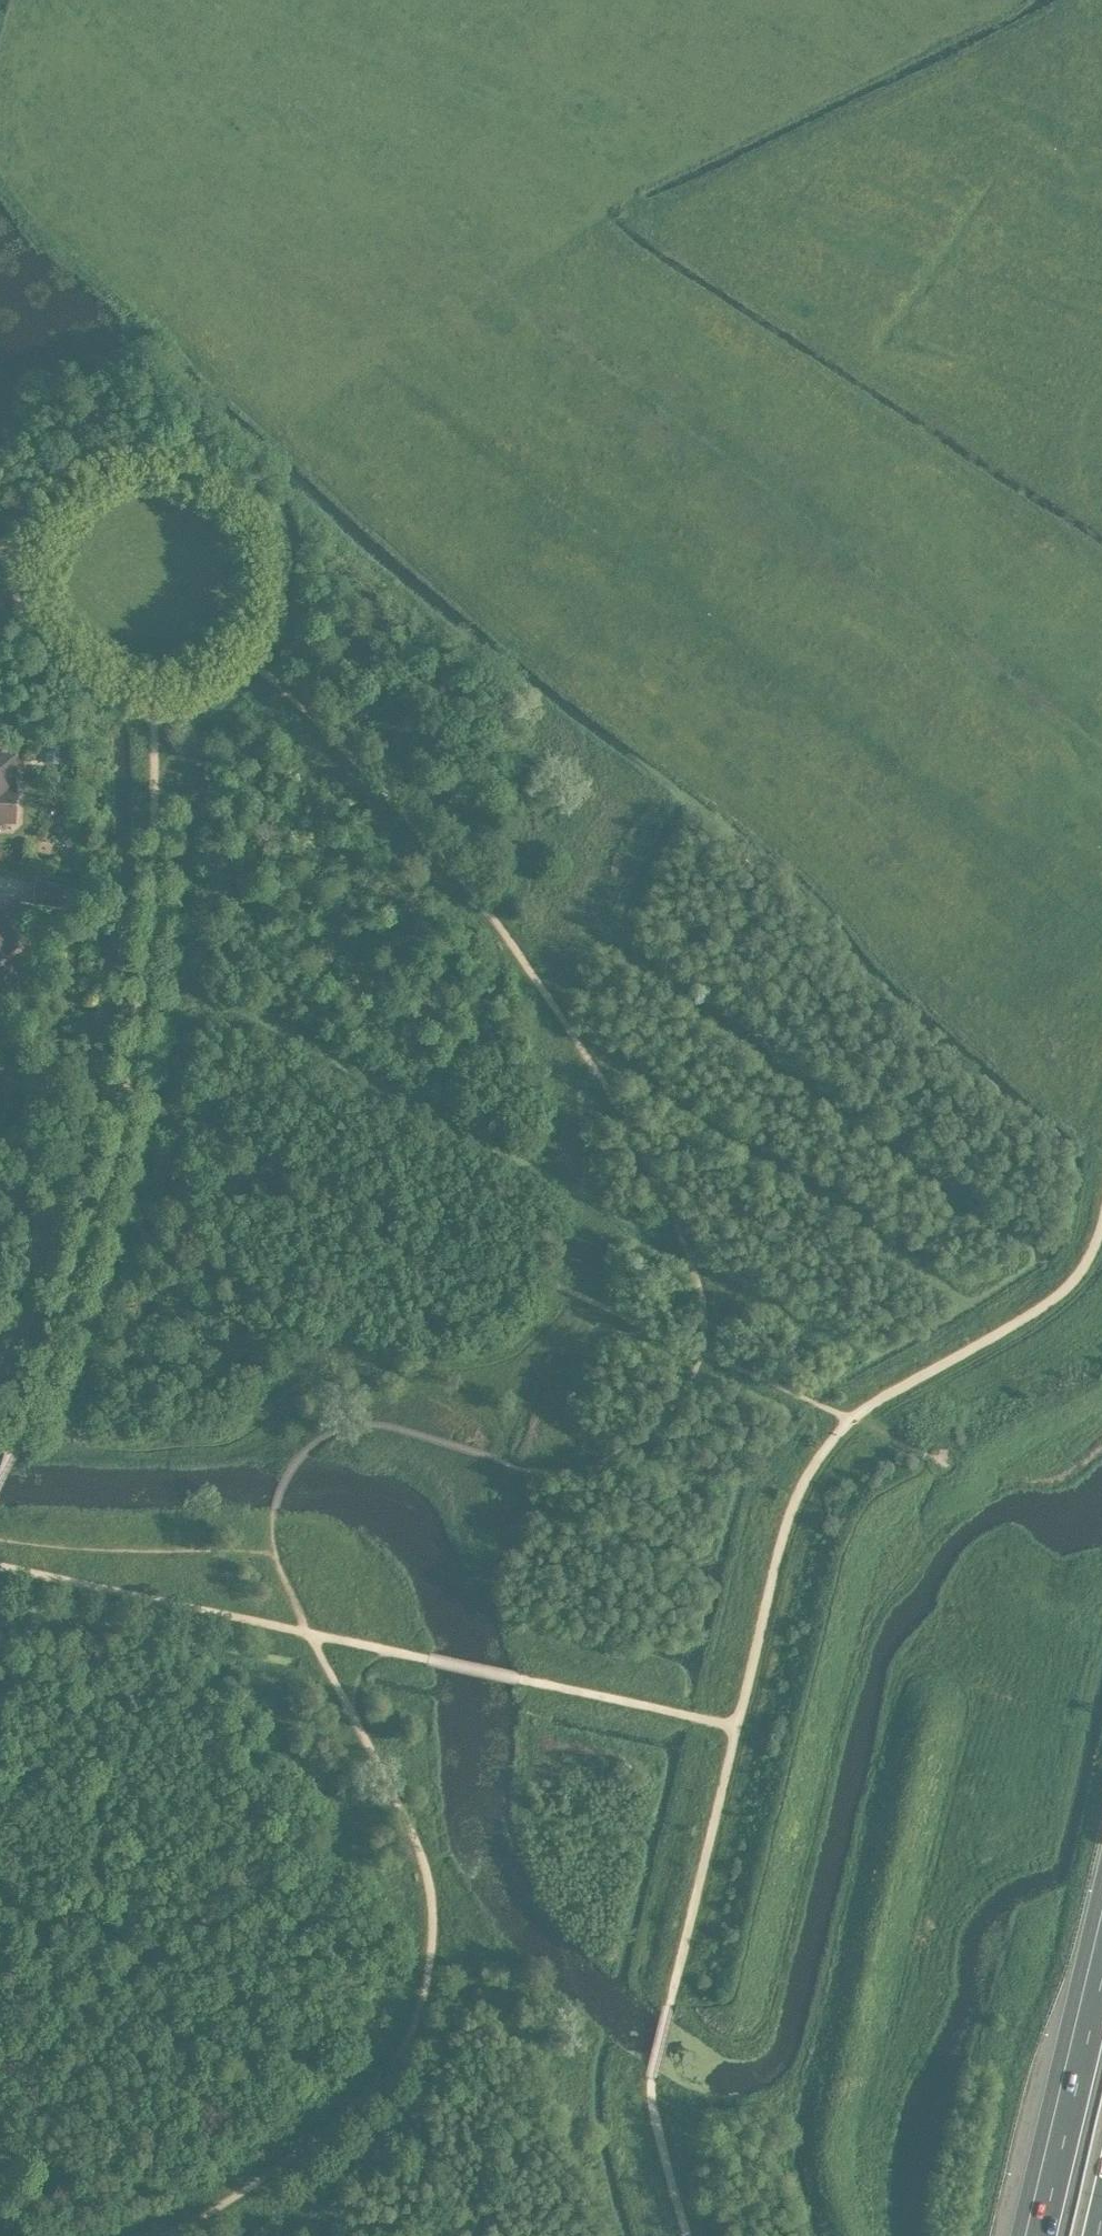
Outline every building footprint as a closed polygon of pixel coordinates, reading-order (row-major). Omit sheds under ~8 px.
[(46,744),(45,761),(59,761),(60,745),(46,744)] [(13,819),(15,782),(13,782),(14,752),(0,752),(0,818),(13,819)] [(74,883),(41,878),(38,897),(71,903),(74,883)] [(19,940),(0,913),(0,954),(19,940)] [(27,1203),(38,1195),(27,1179),(16,1187),(27,1203)]
